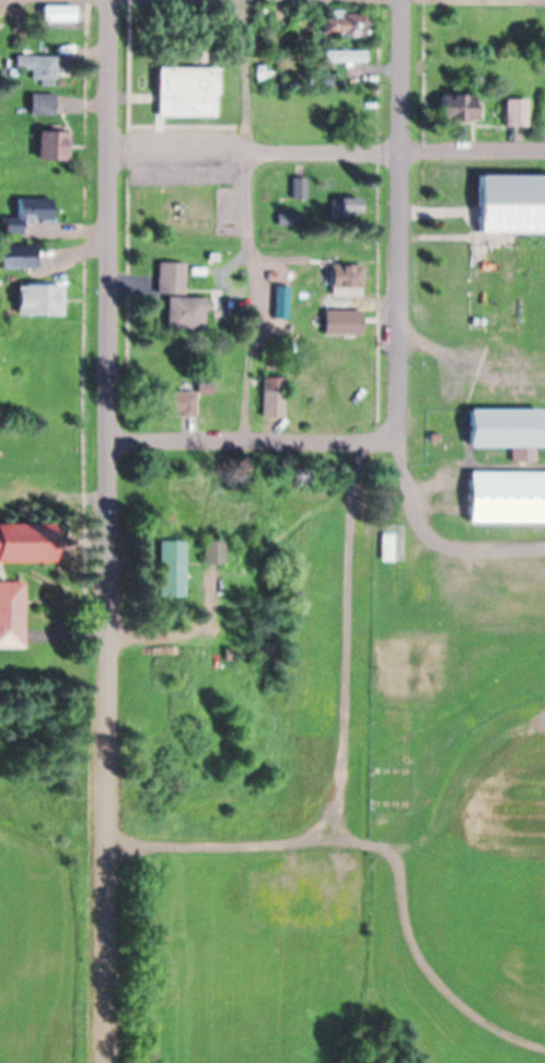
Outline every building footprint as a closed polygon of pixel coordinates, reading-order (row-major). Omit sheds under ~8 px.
[(77,10),(45,10),(45,25),(77,25),(77,10)] [(370,39),(370,17),(325,17),(325,39),(370,39)] [(369,65),(369,53),(327,53),(327,65),(369,65)] [(58,60),(19,60),(19,87),(58,87),(58,60)] [(221,69),(161,69),(161,118),(219,118),(219,96),(221,96),(221,69)] [(33,97),(33,118),(58,118),(58,97),(33,97)] [(477,126),(477,99),(445,99),(445,126),(477,126)] [(507,131),(529,131),(529,102),(507,102),(507,131)] [(41,163),(67,163),(67,137),(41,137),(41,163)] [(482,178),(480,237),(544,238),(544,178),(482,178)] [(309,202),(309,182),(296,182),(296,202),(309,202)] [(56,202),(23,202),(23,226),(56,226),(56,202)] [(364,202),(335,202),(335,220),(364,220),(364,202)] [(281,218),(281,228),(303,228),(303,218),(281,218)] [(39,251),(5,251),(5,272),(39,272),(39,251)] [(210,301),(188,301),(189,266),(160,266),(160,299),(163,299),(163,332),(210,332),(210,301)] [(329,291),(364,291),(364,267),(329,267),(329,291)] [(66,319),(66,290),(21,290),(21,319),(66,319)] [(327,313),(327,339),(364,339),(364,313),(327,313)] [(288,420),(288,381),(265,381),(265,420),(288,420)] [(199,419),(199,396),(162,396),(162,419),(199,419)] [(514,451),(514,464),(535,464),(535,453),(543,453),(543,413),(471,413),(471,451),(514,451)] [(471,476),(471,525),(544,525),(544,476),(471,476)] [(49,557),(0,557),(0,517),(49,517),(49,557)] [(396,563),(396,532),(385,532),(385,563),(396,563)] [(186,601),(186,543),(160,543),(160,601),(186,601)] [(227,567),(227,543),(206,543),(206,567),(227,567)] [(0,581),(0,647),(25,647),(26,582),(0,581)]
